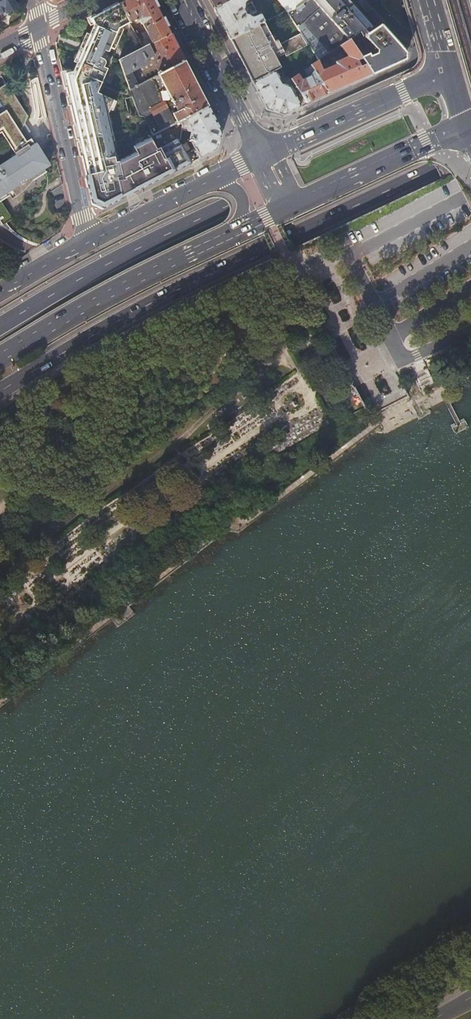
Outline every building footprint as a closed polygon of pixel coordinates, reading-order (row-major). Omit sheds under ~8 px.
[(5,11),(6,13),(16,8),(12,0),(0,0),(0,13),(5,11)] [(142,48),(170,34),(152,0),(126,0),(119,3),(129,23),(139,18),(140,18),(139,19),(139,22),(139,24),(140,25),(141,26),(142,26),(145,31),(140,33),(144,41),(139,43),(142,48)] [(263,21),(264,21),(259,14),(258,13),(252,16),(245,13),(242,8),(243,2),(246,0),(227,0),(213,8),(218,18),(229,38),(263,21)] [(287,13),(306,0),(277,0),(287,13)] [(358,32),(359,31),(362,35),(377,25),(355,0),(306,0),(287,13),(296,27),(302,23),(329,51),(339,45),(348,38),(358,32)] [(119,3),(90,19),(92,24),(68,74),(62,75),(71,115),(72,120),(87,184),(88,189),(92,205),(92,207),(99,210),(162,177),(168,174),(156,151),(153,153),(149,143),(131,152),(134,159),(116,168),(106,117),(108,113),(110,114),(114,105),(95,96),(105,72),(101,70),(102,68),(102,67),(102,66),(102,65),(102,64),(101,63),(98,62),(102,54),(105,55),(108,51),(111,53),(120,33),(117,31),(130,25),(129,23),(119,3)] [(263,21),(229,38),(252,83),(280,68),(274,58),(283,54),(285,56),(307,44),(300,33),(275,45),(263,21)] [(364,63),(371,73),(386,67),(404,59),(405,52),(389,34),(380,24),(363,35),(375,49),(375,53),(371,55),(369,52),(360,56),(361,58),(364,63)] [(124,58),(118,61),(128,90),(136,86),(129,73),(137,69),(146,63),(148,62),(146,59),(151,56),(156,65),(154,66),(154,67),(140,75),(144,82),(184,61),(170,34),(142,48),(124,58)] [(348,83),(371,73),(364,63),(360,65),(357,60),(361,58),(360,56),(348,38),(339,45),(346,56),(334,62),(334,64),(322,70),(316,60),(309,64),(328,92),(348,83)] [(136,86),(128,90),(131,97),(134,106),(138,116),(142,118),(149,131),(151,136),(179,121),(207,106),(184,61),(144,82),(136,86)] [(319,96),(328,92),(309,64),(302,69),(307,76),(301,80),(297,73),(290,78),(295,87),(305,102),(319,96)] [(129,73),(136,86),(144,82),(140,75),(137,69),(129,73)] [(299,105),(305,102),(295,87),(290,89),(289,87),(280,83),(277,78),(274,71),(252,83),(266,109),(282,114),(295,108),(299,105)] [(290,89),(295,87),(290,78),(284,77),(283,75),(277,78),(280,83),(289,87),(290,89)] [(29,142),(24,145),(17,134),(26,119),(16,105),(4,86),(0,89),(0,137),(12,156),(13,158),(0,166),(0,201),(7,197),(9,202),(16,197),(21,193),(27,187),(30,182),(43,174),(41,172),(46,169),(31,146),(29,142)] [(189,140),(198,158),(203,156),(215,149),(220,132),(207,106),(179,121),(181,126),(180,130),(190,132),(190,136),(178,142),(179,145),(189,140)] [(156,151),(168,174),(189,163),(179,145),(178,142),(177,140),(156,151)] [(1,227),(4,225),(10,221),(0,205),(0,225),(1,227)]
